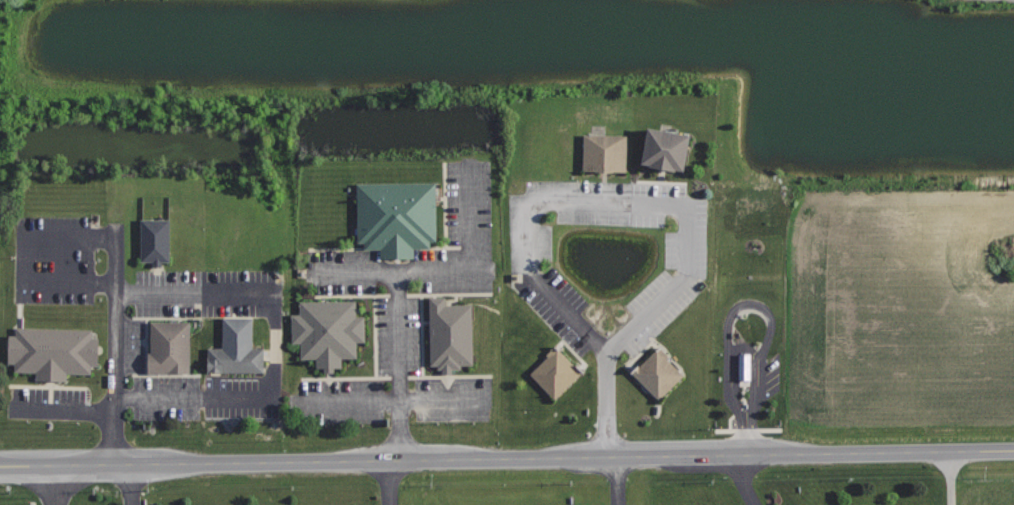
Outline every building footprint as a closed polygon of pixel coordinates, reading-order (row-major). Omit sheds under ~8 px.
[(649,128),(691,137),(684,172),(642,164),(649,128)] [(585,136),(627,137),(627,172),(584,172),(585,136)] [(356,182),(438,181),(439,244),(433,244),(433,250),(414,250),(414,259),(384,259),(383,248),(366,248),(366,243),(357,243),(356,182)] [(170,218),(141,218),(140,261),(169,262),(170,218)] [(445,296),(429,296),(430,364),(438,364),(438,369),(441,369),(441,373),(452,373),(452,369),(461,369),(460,364),(472,364),(471,303),(445,304),(445,296)] [(357,299),(299,300),(300,313),(291,313),(292,343),(301,343),(301,358),(317,358),(317,366),(325,366),(325,372),(334,372),(334,367),(342,367),(341,358),(357,358),(357,342),(365,342),(365,315),(357,315),(357,299)] [(253,317),(223,317),(223,347),(208,347),(208,372),(264,372),(264,347),(253,347),(253,317)] [(189,321),(150,320),(149,372),(189,372),(189,321)] [(90,331),(5,327),(4,364),(12,364),(12,372),(34,373),(33,380),(63,382),(64,373),(88,374),(88,366),(95,367),(96,338),(90,337),(90,331)] [(660,348),(686,376),(659,400),(634,372),(660,348)] [(557,349),(582,375),(556,401),(530,375),(557,349)] [(738,352),(739,380),(752,379),(751,351),(738,352)]
